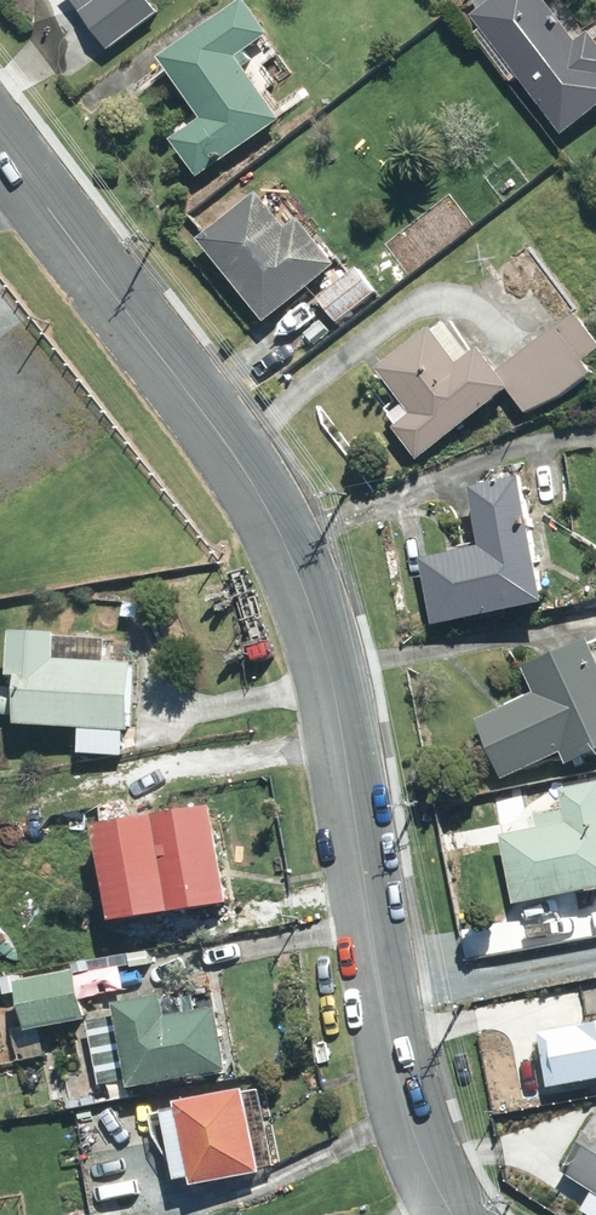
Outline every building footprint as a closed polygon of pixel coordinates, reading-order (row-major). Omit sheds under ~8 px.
[(82,17),(109,54),(158,18),(145,0),(106,0),(82,17)] [(472,19),(560,135),(595,108),(595,41),(591,34),(578,44),(545,0),(496,0),(472,19)] [(246,54),(270,37),(245,1),(160,60),(203,121),(172,142),(198,180),(281,122),(243,68),(251,62),(246,54)] [(257,196),(199,243),(265,325),(337,268),(300,222),(287,233),(257,196)] [(514,233),(501,243),(512,258),(525,248),(514,233)] [(358,269),(318,299),(338,325),(377,295),(358,269)] [(568,309),(593,291),(581,274),(555,292),(568,309)] [(583,364),(595,354),(595,341),(577,315),(498,373),(482,352),(471,359),(444,322),(378,371),(405,407),(389,419),(396,428),(394,430),(418,463),(511,394),(526,416),(560,401),(593,376),(583,364)] [(547,607),(523,480),(471,490),(483,551),(421,562),(434,628),(547,607)] [(23,636),(18,691),(27,692),(27,712),(26,740),(88,741),(87,762),(131,765),(139,668),(107,666),(108,639),(23,636)] [(526,672),(537,697),(477,724),(503,782),(562,755),(568,768),(595,756),(595,646),(592,648),(590,643),(526,672)] [(537,834),(501,841),(513,908),(595,892),(595,788),(562,794),(565,814),(534,820),(537,834)] [(211,811),(158,820),(173,915),(227,906),(211,811)] [(158,820),(97,830),(112,925),(173,915),(158,820)] [(76,974),(18,986),(28,1035),(86,1023),(76,974)] [(217,1010),(166,1019),(163,998),(114,1007),(117,1019),(88,1024),(88,1027),(99,1088),(129,1083),(130,1091),(229,1073),(217,1010)] [(552,1021),(565,1098),(595,1093),(595,1035),(591,1014),(552,1021)] [(191,1178),(193,1191),(260,1176),(243,1097),(242,1092),(179,1105),(181,1113),(165,1117),(179,1180),(191,1178)] [(595,1197),(595,1123),(562,1175),(595,1197)]
